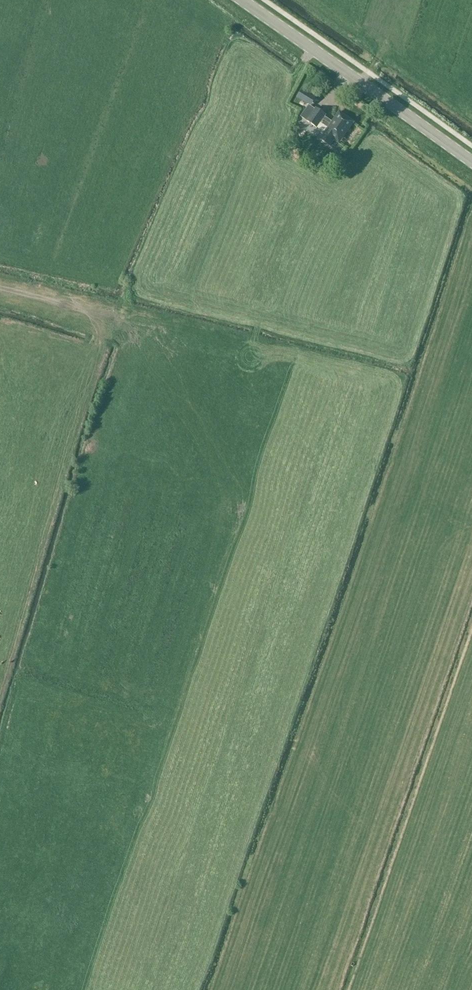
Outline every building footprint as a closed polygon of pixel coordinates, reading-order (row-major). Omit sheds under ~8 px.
[(316,108),(315,110),(308,106),(300,117),(307,121),(317,128),(321,122),(328,127),(320,139),(329,146),(334,140),(339,143),(354,123),(339,112),(331,123),(324,117),(325,115),(316,108)]
